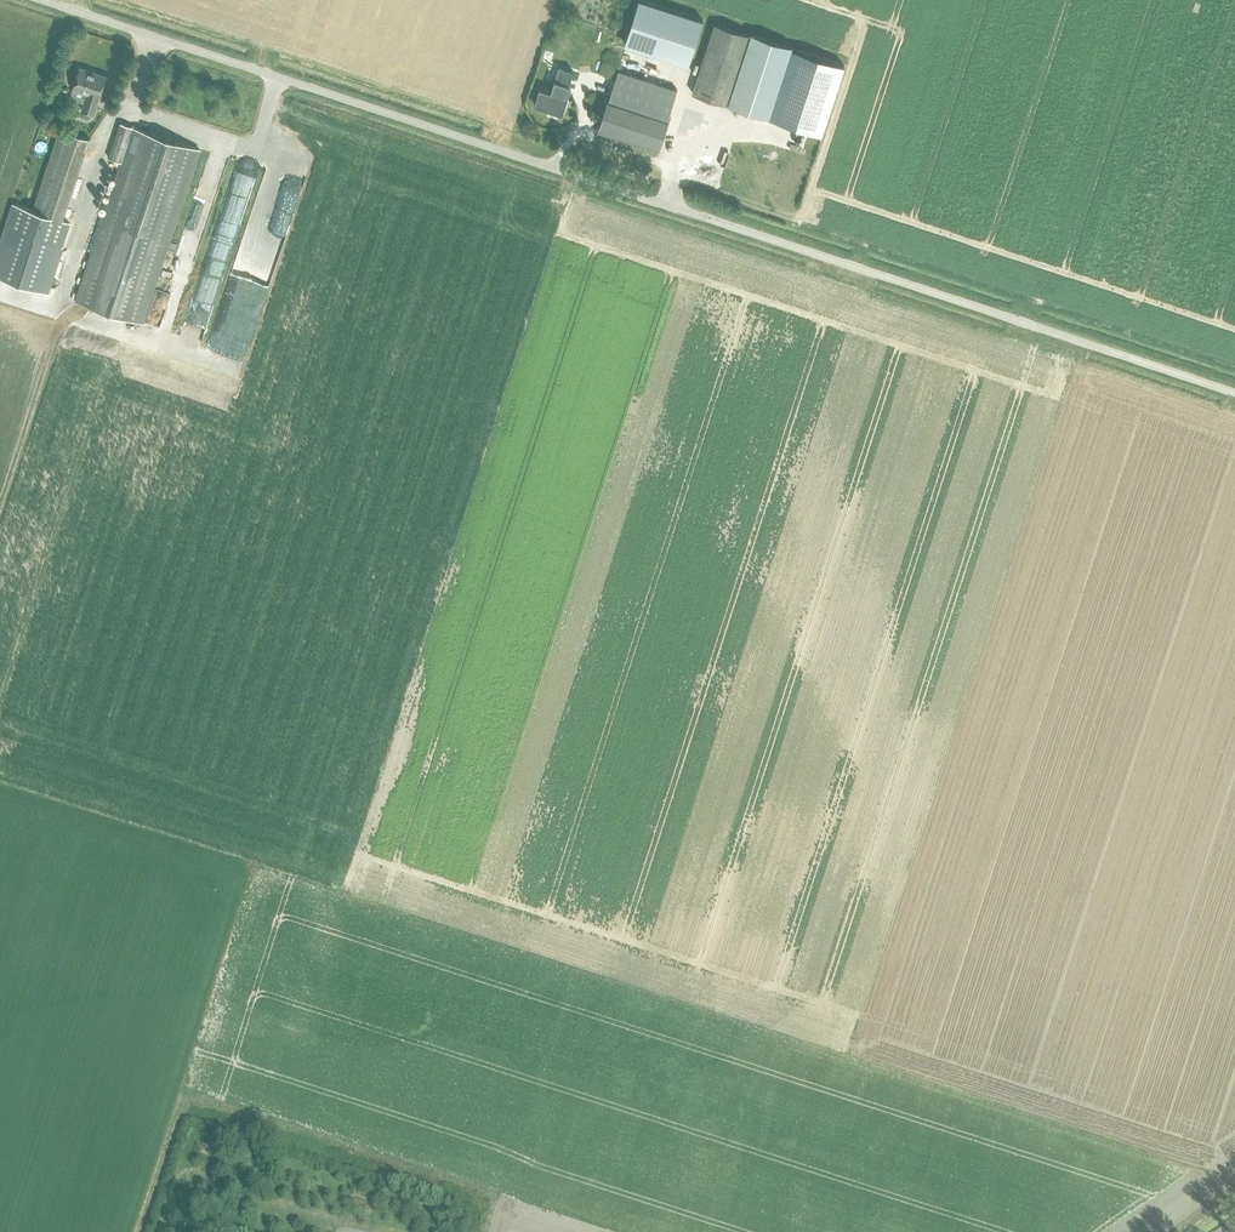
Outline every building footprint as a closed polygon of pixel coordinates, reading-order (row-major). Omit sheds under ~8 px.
[(626,45),(688,65),(703,20),(642,0),(641,0),(626,45)] [(693,93),(728,104),(769,117),(791,47),(715,23),(693,93)] [(769,117),(822,134),(844,65),(791,48),(769,117)] [(534,103),(563,113),(569,93),(570,87),(568,87),(574,71),(559,66),(553,83),(555,83),(552,92),(539,88),(534,103)] [(82,110),(94,114),(99,97),(100,97),(106,76),(80,67),(73,88),(88,93),(82,110)] [(600,83),(601,71),(581,70),(581,81),(600,83)] [(609,96),(598,130),(658,150),(669,115),(677,90),(618,70),(610,96),(609,96)] [(109,158),(123,162),(77,301),(142,322),(199,149),(121,123),(109,158)] [(60,128),(33,210),(13,203),(0,242),(0,277),(47,292),(70,222),(63,220),(90,138),(60,128)] [(725,151),(721,158),(729,163),(733,155),(725,151)] [(349,1213),(362,1216),(365,1202),(352,1199),(349,1213)]
